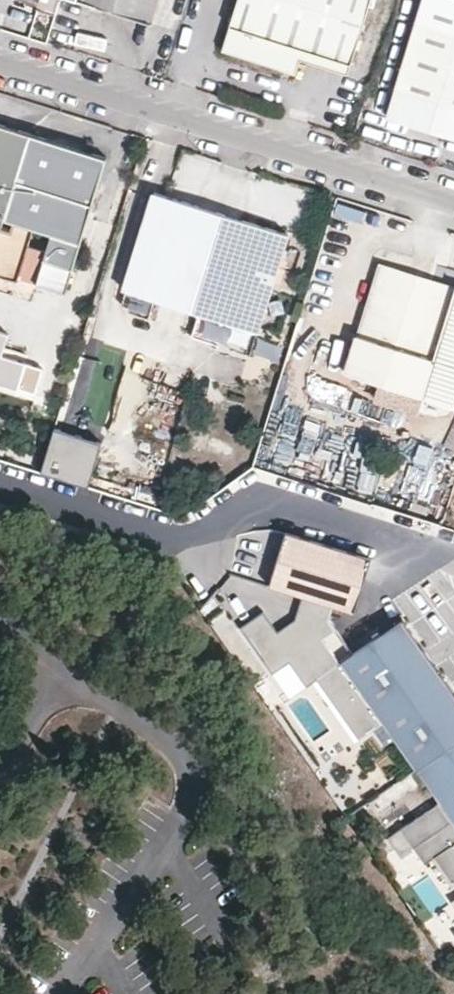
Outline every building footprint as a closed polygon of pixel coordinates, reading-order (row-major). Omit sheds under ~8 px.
[(151,28),(159,0),(58,0),(151,28)] [(299,55),(303,43),(350,58),(368,0),(236,0),(222,45),(294,69),(299,55)] [(388,113),(453,133),(453,0),(423,0),(388,113)] [(303,43),(299,55),(346,69),(350,58),(303,43)] [(108,152),(82,144),(72,156),(55,151),(53,136),(0,120),(0,271),(19,277),(20,273),(22,268),(28,269),(27,275),(68,288),(108,152)] [(82,144),(53,136),(55,151),(72,156),(82,144)] [(156,187),(126,285),(227,316),(220,339),(252,350),(290,228),(156,187)] [(453,403),(453,282),(380,259),(380,261),(357,333),(345,370),(380,381),(376,395),(417,408),(421,394),(453,404),(453,403)] [(350,330),(357,333),(380,261),(372,259),(350,330)] [(24,391),(33,363),(10,356),(17,333),(0,328),(0,383),(24,391)] [(55,423),(41,468),(87,482),(101,438),(55,423)] [(372,553),(285,526),(268,579),(305,591),(334,600),(355,606),(372,553)] [(330,615),(334,600),(305,591),(297,618),(278,631),(263,610),(238,627),(270,672),(291,658),(308,682),(319,675),(361,736),(380,722),(338,660),(354,649),(330,615)] [(413,768),(414,767),(453,740),(453,695),(400,617),(354,649),(338,660),(380,722),(413,768)] [(414,767),(437,800),(386,836),(392,846),(406,837),(423,862),(433,855),(450,879),(452,878),(453,881),(453,740),(414,767)]
